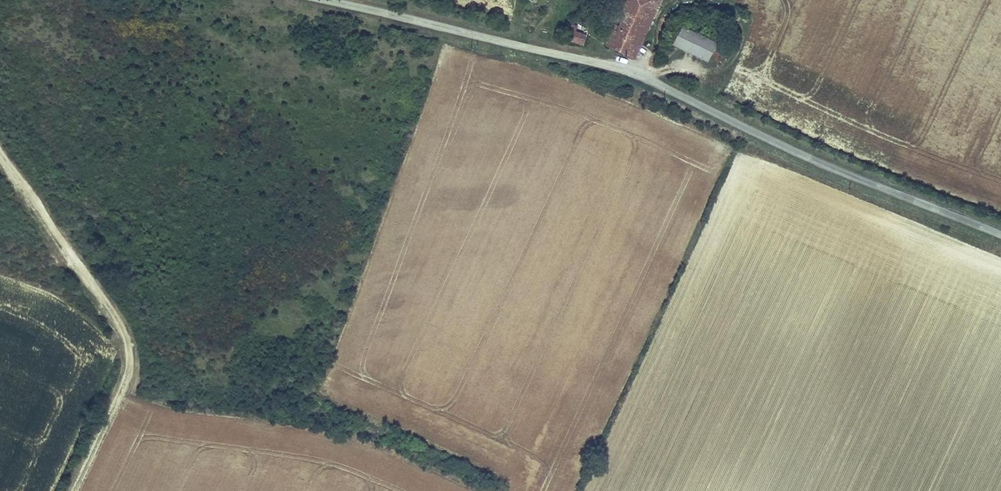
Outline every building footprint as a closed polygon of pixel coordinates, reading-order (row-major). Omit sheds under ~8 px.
[(621,3),(617,12),(621,15),(617,24),(614,22),(604,46),(626,55),(648,1),(646,0),(630,0),(627,6),(621,3)] [(657,5),(648,1),(626,55),(634,59),(657,5)] [(681,23),(673,42),(710,58),(717,39),(681,23)] [(572,33),(574,27),(568,26),(565,40),(583,44),(584,36),(572,33)]
